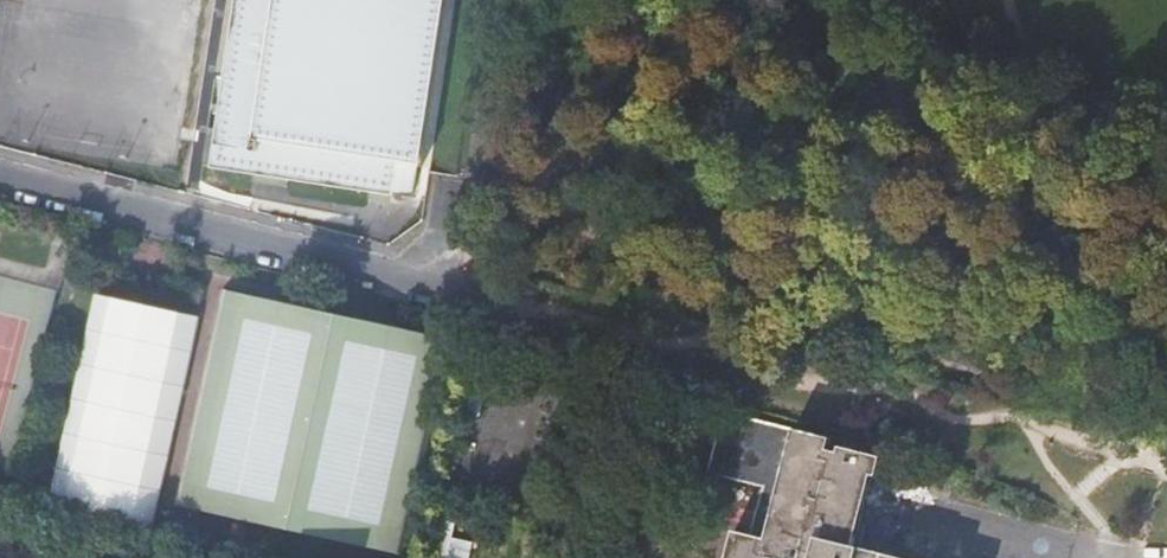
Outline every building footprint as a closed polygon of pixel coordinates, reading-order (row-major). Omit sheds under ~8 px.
[(211,169),(413,198),(417,166),(423,167),(448,0),(237,0),(211,169)] [(194,509),(413,557),(428,557),(475,347),(241,294),(194,509)] [(218,321),(115,298),(69,507),(171,530),(218,321)] [(861,551),(867,526),(855,521),(866,474),(878,476),(883,457),(842,447),(840,452),(830,449),(833,437),(724,409),(709,472),(762,486),(750,531),(733,527),(725,557),(890,557),(861,551)]
